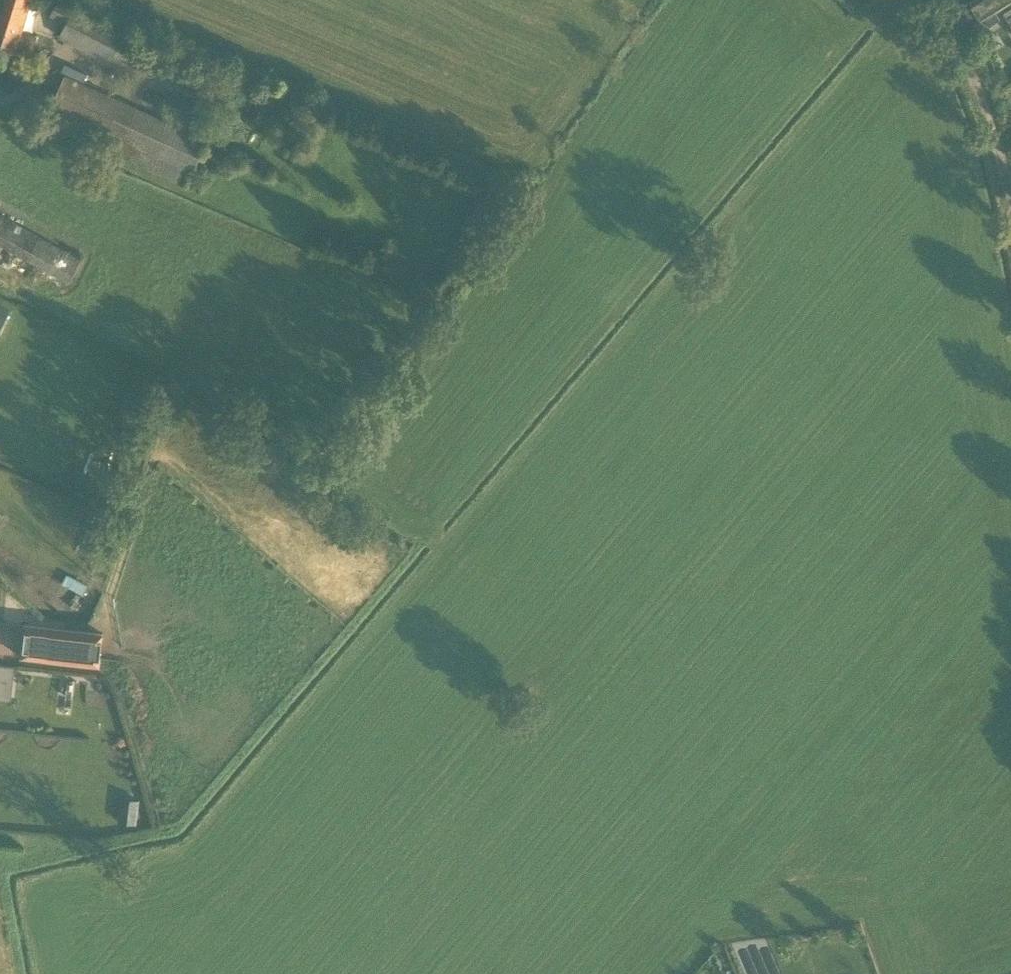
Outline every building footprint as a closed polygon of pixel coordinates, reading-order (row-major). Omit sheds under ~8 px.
[(31,0),(1,0),(0,2),(0,49),(30,58),(38,35),(21,30),(31,0)] [(67,0),(58,0),(50,14),(66,23),(59,36),(76,46),(201,113),(218,82),(67,0)] [(970,2),(971,5),(980,19),(982,18),(983,20),(998,11),(1001,8),(1010,2),(1010,0),(973,0),(970,2)] [(206,140),(82,84),(64,75),(44,120),(186,185),(206,140)] [(67,283),(72,274),(79,260),(0,216),(0,246),(67,283)] [(8,311),(0,306),(0,327),(8,311)] [(23,625),(20,659),(98,668),(102,634),(76,631),(65,630),(23,625)] [(10,678),(11,668),(0,666),(0,676),(10,678)] [(121,797),(118,821),(137,824),(140,799),(121,797)]
